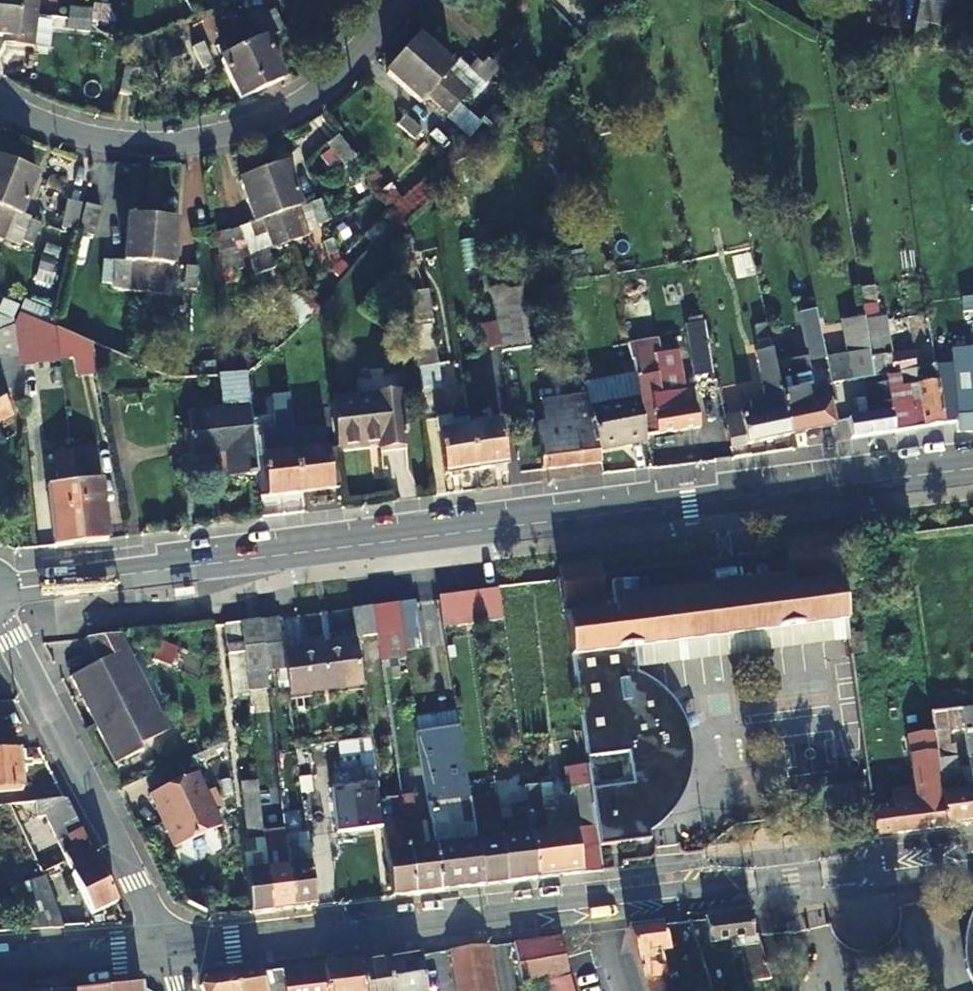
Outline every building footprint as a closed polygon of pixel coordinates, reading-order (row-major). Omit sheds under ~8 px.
[(36,15),(37,0),(0,0),(0,12),(36,15)] [(619,0),(599,0),(609,10),(619,0)] [(931,0),(921,0),(918,16),(928,19),(931,0)] [(928,19),(938,21),(943,0),(942,0),(931,0),(928,19)] [(65,18),(87,20),(88,10),(66,7),(65,18)] [(284,30),(274,8),(263,13),(273,35),(284,30)] [(0,12),(0,38),(12,39),(12,50),(33,52),(36,15),(0,12)] [(228,23),(260,91),(282,81),(263,41),(255,45),(241,17),(228,23)] [(85,33),(87,20),(65,18),(63,31),(85,33)] [(260,91),(228,23),(215,29),(228,56),(218,61),(237,102),(260,91)] [(403,56),(458,105),(468,94),(446,73),(449,69),(418,40),(403,56)] [(487,55),(470,41),(463,48),(480,63),(487,55)] [(209,63),(200,43),(189,48),(198,68),(209,63)] [(458,105),(403,56),(386,74),(418,104),(426,95),(448,116),(458,105)] [(122,74),(116,99),(130,102),(136,77),(122,74)] [(411,140),(419,131),(402,116),(394,125),(411,140)] [(424,138),(443,156),(454,145),(435,126),(424,138)] [(351,155),(336,135),(327,142),(341,162),(351,155)] [(13,166),(0,161),(0,200),(13,166)] [(0,200),(0,239),(1,240),(12,214),(20,217),(36,175),(13,166),(0,200)] [(262,176),(286,247),(301,242),(291,212),(299,210),(285,168),(262,176)] [(286,247),(262,176),(240,183),(254,225),(262,223),(271,251),(286,247)] [(78,224),(83,200),(69,197),(64,220),(78,224)] [(97,204),(83,200),(78,224),(92,227),(97,204)] [(327,222),(320,202),(309,207),(317,227),(327,222)] [(144,299),(150,221),(126,219),(122,266),(132,267),(129,298),(144,299)] [(150,221),(144,299),(159,301),(162,270),(170,271),(175,223),(150,221)] [(249,257),(271,251),(262,223),(254,225),(239,229),(249,257)] [(249,257),(239,229),(213,238),(217,267),(249,257)] [(110,265),(99,264),(98,290),(108,290),(110,265)] [(195,273),(185,273),(183,295),(194,296),(195,273)] [(267,310),(281,305),(272,280),(258,285),(267,310)] [(525,290),(501,293),(509,352),(534,349),(525,290)] [(958,309),(958,313),(972,312),(972,317),(972,298),(957,299),(958,309)] [(12,315),(12,320),(52,337),(89,352),(88,345),(12,315)] [(870,358),(891,355),(883,317),(863,320),(870,358)] [(893,355),(891,355),(870,358),(863,320),(862,318),(840,323),(845,355),(824,360),(826,369),(830,385),(882,374),(896,372),(893,355)] [(52,337),(12,320),(13,331),(16,360),(55,357),(52,337)] [(684,330),(702,327),(701,322),(683,326),(684,330)] [(409,330),(416,369),(434,366),(428,327),(409,330)] [(689,350),(707,346),(702,327),(684,330),(689,350)] [(52,337),(55,357),(57,356),(59,363),(71,362),(75,380),(94,378),(89,352),(52,337)] [(685,389),(660,392),(652,354),(657,353),(654,337),(627,342),(630,353),(638,393),(640,401),(647,436),(702,427),(698,405),(687,405),(685,389)] [(694,374),(712,371),(707,346),(689,350),(694,374)] [(732,449),(789,436),(775,364),(773,358),(771,348),(755,352),(761,381),(764,395),(749,400),(751,410),(724,416),(732,449)] [(911,412),(914,431),(944,426),(940,399),(935,367),(914,369),(911,352),(893,355),(896,372),(899,389),(917,387),(921,409),(911,412)] [(826,369),(824,360),(823,355),(812,357),(815,371),(826,369)] [(775,364),(789,436),(832,426),(827,404),(809,408),(804,388),(813,386),(807,358),(775,364)] [(20,394),(16,360),(1,362),(5,395),(20,394)] [(218,378),(219,392),(237,383),(243,377),(243,374),(218,378)] [(252,436),(251,429),(249,416),(243,377),(237,383),(219,392),(222,413),(189,418),(196,458),(228,453),(232,479),(257,476),(255,460),(252,436)] [(885,391),(884,385),(864,388),(865,398),(857,400),(860,418),(847,421),(850,441),(894,434),(885,391)] [(894,434),(909,431),(904,407),(901,407),(899,389),(885,391),(894,434)] [(600,461),(598,448),(591,408),(590,402),(588,392),(543,400),(546,421),(538,424),(546,470),(600,461)] [(12,418),(7,410),(8,409),(0,394),(0,425),(12,418)] [(333,418),(337,447),(386,442),(387,448),(406,446),(399,396),(331,405),(333,418)] [(954,403),(952,397),(940,399),(944,426),(956,424),(957,432),(972,431),(972,401),(954,403)] [(591,408),(598,448),(648,440),(647,436),(640,401),(591,408)] [(291,411),(293,423),(333,418),(331,405),(291,411)] [(293,423),(291,411),(249,416),(251,429),(293,423)] [(436,420),(439,434),(453,432),(451,418),(436,420)] [(468,430),(475,471),(504,466),(498,425),(468,430)] [(322,428),(294,432),(302,494),(342,488),(337,447),(326,449),(322,428)] [(453,432),(439,434),(445,476),(475,471),(468,430),(453,432)] [(302,494),(294,432),(264,437),(266,458),(255,460),(257,476),(261,500),(302,494)] [(95,449),(70,452),(72,469),(75,469),(77,485),(80,485),(83,511),(78,512),(81,545),(106,541),(95,449)] [(72,469),(70,452),(53,454),(56,486),(48,487),(55,548),(81,545),(78,512),(83,511),(80,485),(77,485),(75,469),(72,469)] [(589,792),(597,848),(648,841),(647,833),(657,826),(667,816),(674,806),(681,794),(685,782),(688,770),(689,757),(688,744),(685,731),(681,719),(675,708),(667,697),(658,687),(648,680),(637,674),(636,670),(633,650),(848,621),(836,534),(785,540),(792,591),(605,614),(598,564),(557,570),(585,760),(625,755),(629,786),(589,792)] [(471,626),(501,622),(497,590),(466,594),(471,626)] [(471,626),(466,594),(437,599),(442,631),(471,626)] [(412,605),(398,607),(405,652),(419,650),(412,605)] [(396,607),(373,610),(377,636),(381,665),(405,662),(396,607)] [(377,636),(373,610),(352,613),(356,639),(377,636)] [(285,667),(284,653),(279,615),(261,618),(267,670),(285,667)] [(268,687),(267,670),(261,618),(239,620),(247,691),(268,687)] [(247,694),(247,691),(239,620),(224,623),(232,696),(247,694)] [(70,679),(114,766),(142,750),(140,746),(168,731),(120,635),(86,640),(99,664),(70,679)] [(362,685),(356,643),(284,653),(285,667),(289,694),(362,685)] [(966,728),(972,727),(972,708),(963,709),(966,728)] [(934,713),(931,713),(933,733),(966,728),(963,709),(934,713)] [(930,710),(905,714),(908,737),(906,737),(913,803),(874,809),(877,838),(946,828),(937,758),(933,733),(931,713),(930,710)] [(455,714),(417,716),(418,726),(455,724),(455,714)] [(424,784),(429,815),(440,893),(484,888),(476,841),(470,803),(458,726),(416,733),(421,768),(424,784)] [(24,791),(20,752),(0,754),(0,794),(24,791)] [(972,791),(962,792),(958,756),(937,758),(946,828),(972,826),(972,793),(972,791)] [(589,792),(585,767),(566,770),(569,788),(576,787),(582,828),(545,833),(543,813),(554,811),(551,784),(524,787),(525,795),(537,881),(601,874),(597,848),(589,792)] [(424,784),(421,768),(402,770),(404,787),(424,784)] [(199,773),(153,795),(177,847),(224,827),(199,773)] [(263,835),(257,784),(242,787),(247,843),(253,843),(254,854),(244,856),(251,916),(272,914),(263,835)] [(339,833),(382,827),(376,785),(366,787),(370,812),(357,813),(353,789),(333,792),(339,833)] [(512,813),(498,815),(502,839),(508,885),(537,881),(525,795),(511,797),(513,807),(511,808),(512,813)] [(408,851),(401,797),(390,799),(394,836),(384,838),(393,899),(415,896),(408,851)] [(502,839),(498,815),(496,799),(470,803),(476,841),(484,888),(508,885),(502,839)] [(65,800),(30,803),(32,818),(46,817),(74,874),(72,876),(92,916),(118,904),(65,800)] [(419,849),(408,851),(415,896),(440,893),(429,815),(414,817),(419,849)] [(272,914),(295,911),(287,839),(286,832),(263,835),(272,914)] [(287,839),(295,911),(316,909),(307,837),(287,839)] [(15,889),(30,932),(62,930),(45,879),(15,889)] [(969,909),(965,920),(962,932),(961,944),(962,955),(965,967),(970,978),(972,983),(972,903),(969,909)] [(752,914),(707,920),(711,942),(730,939),(732,949),(741,949),(747,981),(772,978),(759,938),(756,938),(752,914)] [(647,990),(672,990),(667,977),(677,976),(662,925),(628,930),(636,957),(647,990)] [(515,944),(522,988),(548,983),(550,990),(576,990),(573,976),(563,938),(515,944)] [(492,946),(451,951),(457,990),(498,990),(492,946)] [(387,963),(392,990),(426,990),(421,959),(387,963)] [(387,963),(364,966),(364,963),(325,968),(328,990),(392,990),(387,963)] [(265,990),(328,990),(325,968),(260,976),(265,990)] [(240,990),(265,990),(260,976),(259,972),(236,974),(240,990)] [(236,974),(210,978),(203,989),(204,990),(240,990),(236,974)] [(714,990),(722,990),(717,976),(709,978),(712,984),(714,990)]
